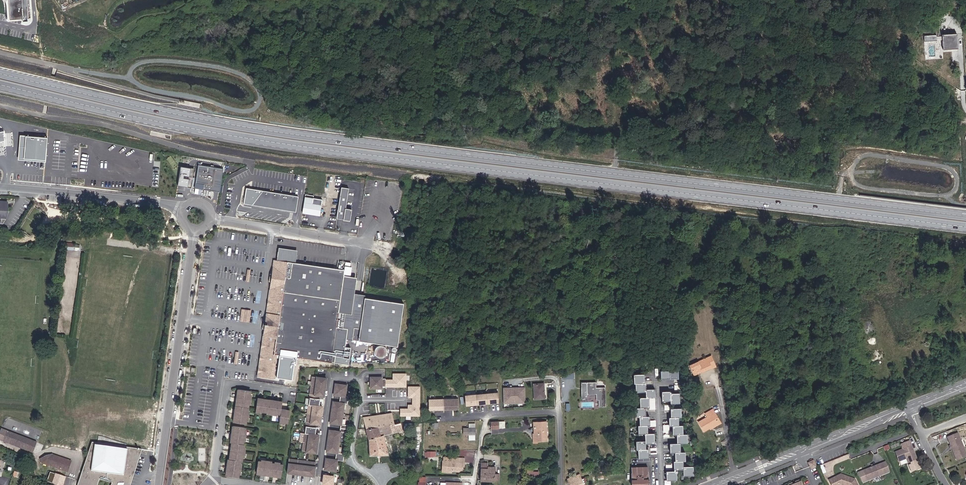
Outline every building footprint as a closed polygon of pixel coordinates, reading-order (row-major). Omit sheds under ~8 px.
[(11,2),(12,22),(31,21),(30,0),(9,0),(11,2)] [(957,33),(942,34),(943,49),(958,48),(957,33)] [(48,138),(19,135),(17,160),(46,163),(48,138)] [(222,166),(197,162),(194,180),(202,181),(201,186),(218,189),(222,166)] [(294,212),(296,196),(246,188),(244,204),(294,212)] [(346,209),(349,189),(341,188),(336,219),(350,221),(352,210),(346,209)] [(303,197),(301,213),(318,216),(320,205),(310,204),(311,198),(303,197)] [(297,251),(279,248),(277,261),(296,263),(297,251)] [(343,327),(345,314),(351,315),(354,293),(357,278),(343,276),(344,270),(296,263),(277,261),(275,274),(272,274),(270,274),(269,282),(271,282),(274,282),(269,321),(265,320),(264,320),(263,328),(264,328),(268,329),(261,377),(273,379),(277,355),(280,355),(276,378),(292,380),(294,364),(296,365),(297,358),(349,365),(349,359),(343,358),(346,339),(348,328),(343,327)] [(269,321),(274,282),(271,282),(265,320),(269,321)] [(360,328),(365,298),(365,295),(354,293),(351,315),(345,314),(343,327),(348,328),(346,339),(352,340),(354,327),(360,328)] [(397,346),(403,303),(365,298),(360,328),(354,327),(352,340),(397,346)] [(243,308),(241,320),(250,322),(252,310),(243,308)] [(261,377),(268,329),(264,328),(258,377),(261,377)] [(715,366),(711,356),(690,365),(693,374),(701,370),(701,372),(711,367),(711,368),(715,366)] [(670,379),(678,379),(678,370),(670,370),(670,371),(670,379)] [(670,371),(661,371),(661,379),(670,379),(670,371)] [(386,379),(385,387),(406,388),(407,374),(393,373),(392,380),(386,379)] [(644,374),(634,375),(634,384),(636,384),(644,383),(644,374)] [(316,379),(312,378),(302,453),(316,455),(318,437),(315,436),(315,435),(315,433),(316,429),(313,429),(313,425),(320,426),(322,408),(319,408),(319,406),(319,405),(320,401),(317,400),(317,397),(323,398),(325,389),(326,380),(316,379)] [(385,387),(386,379),(381,379),(381,378),(370,378),(370,389),(381,389),(381,387),(385,387)] [(597,382),(587,382),(587,394),(597,394),(597,400),(599,400),(599,406),(606,406),(606,387),(597,387),(597,382)] [(544,399),(544,383),(533,384),(534,391),(534,399),(544,399)] [(644,383),(636,384),(636,392),(646,392),(646,390),(646,383),(644,383)] [(346,387),(335,385),(334,396),(340,397),(339,404),(333,403),(331,414),(330,424),(341,425),(340,433),(329,432),(328,442),(326,452),(336,454),(335,461),(326,460),(324,471),(335,472),(337,462),(343,462),(344,455),(337,454),(340,433),(347,434),(348,426),(341,425),(344,404),(347,405),(348,398),(345,398),(346,387)] [(420,416),(420,387),(408,387),(408,399),(412,399),(412,404),(408,404),(408,408),(400,408),(400,416),(420,416)] [(524,387),(502,388),(502,404),(524,404),(524,387)] [(250,399),(251,391),(238,389),(237,398),(250,399)] [(646,390),(646,392),(646,398),(649,398),(655,397),(655,389),(646,390)] [(662,392),(662,401),(670,401),(670,393),(670,392),(662,392)] [(498,393),(466,396),(466,405),(498,402),(498,393)] [(670,403),(679,403),(679,393),(670,393),(670,401),(670,403)] [(248,408),(250,399),(237,398),(236,406),(248,408)] [(264,412),(266,399),(258,398),(256,411),(264,412)] [(646,398),(640,398),(640,408),(645,408),(649,408),(649,398),(646,398)] [(272,413),(274,401),(266,399),(264,412),(272,413)] [(459,399),(429,400),(430,410),(459,410),(459,399)] [(280,414),(281,409),(282,402),(274,401),(272,413),(280,414)] [(247,416),(248,408),(236,406),(234,414),(247,416)] [(640,408),(635,408),(635,417),(639,417),(645,417),(645,408),(640,408)] [(678,417),(681,417),(681,408),(671,409),(671,418),(678,417)] [(288,423),(290,410),(281,409),(280,414),(279,422),(288,423)] [(714,413),(712,410),(705,414),(707,417),(698,422),(704,431),(718,423),(713,414),(714,413)] [(377,415),(367,417),(364,417),(366,429),(368,439),(370,456),(388,455),(383,435),(402,431),(400,423),(394,425),(392,413),(382,415),(377,415)] [(246,422),(247,416),(234,414),(233,422),(246,424),(246,422)] [(647,425),(650,425),(649,416),(645,417),(639,417),(640,426),(647,425)] [(671,418),(669,418),(669,426),(672,426),(678,426),(678,417),(671,418)] [(547,441),(546,422),(533,422),(534,434),(533,434),(533,443),(537,443),(537,441),(547,441)] [(638,426),(638,434),(645,434),(647,434),(647,425),(640,426),(638,426)] [(672,426),(673,435),(677,434),(683,434),(682,425),(678,426),(672,426)] [(244,436),(245,428),(233,426),(231,434),(244,436)] [(33,453),(37,442),(1,429),(0,432),(0,441),(33,453)] [(645,434),(645,441),(645,444),(654,443),(654,433),(647,434),(645,434)] [(958,433),(947,437),(956,460),(965,456),(965,454),(958,433)] [(243,444),(244,436),(231,434),(230,442),(232,443),(243,444)] [(680,443),(687,443),(687,434),(683,434),(677,434),(677,443),(680,443)] [(645,441),(636,441),(636,450),(638,450),(645,449),(645,444),(645,441)] [(92,442),(78,484),(96,484),(99,477),(116,482),(115,484),(129,484),(141,449),(92,442)] [(243,453),(244,444),(243,444),(232,443),(231,451),(243,453)] [(677,443),(670,444),(670,452),(675,452),(680,452),(680,443),(677,443)] [(917,459),(911,446),(895,452),(899,461),(906,458),(908,463),(917,459)] [(638,458),(648,458),(648,449),(645,449),(638,450),(638,458)] [(242,461),(243,453),(231,451),(229,459),(241,461),(242,461)] [(683,461),(685,461),(685,452),(680,452),(675,452),(675,461),(683,461)] [(52,466),(55,456),(53,455),(41,461),(42,463),(52,466)] [(67,472),(71,462),(63,459),(63,458),(58,457),(54,467),(67,472)] [(462,466),(463,462),(464,462),(464,458),(452,458),(452,461),(443,461),(442,472),(451,472),(451,471),(459,472),(462,468),(462,466)] [(240,469),(241,461),(229,459),(228,459),(227,467),(240,469)] [(814,460),(808,463),(812,470),(818,467),(814,460)] [(265,475),(266,462),(258,461),(256,474),(265,475)] [(288,461),(287,474),(313,478),(315,464),(288,461)] [(675,461),(674,461),(674,470),(683,469),(683,467),(683,461),(675,461)] [(273,476),(274,463),(266,462),(265,475),(273,476)] [(281,477),(283,464),(274,463),(273,476),(281,477)] [(495,474),(495,467),(488,467),(488,463),(481,463),(480,480),(499,481),(499,474),(495,474)] [(885,473),(882,463),(863,471),(867,481),(885,473)] [(683,476),(693,475),(693,466),(683,467),(683,469),(683,476)] [(238,477),(240,469),(227,467),(226,475),(238,477)] [(648,467),(631,467),(632,484),(649,484),(648,467)] [(676,471),(666,471),(666,480),(676,480),(676,471)] [(65,477),(55,474),(52,483),(57,484),(63,484),(65,477)] [(569,483),(581,479),(579,474),(568,479),(569,483)] [(855,480),(840,474),(829,480),(831,484),(857,484),(855,480)] [(99,477),(96,484),(115,484),(116,482),(99,477)] [(333,478),(324,477),(323,484),(333,484),(333,478)]
